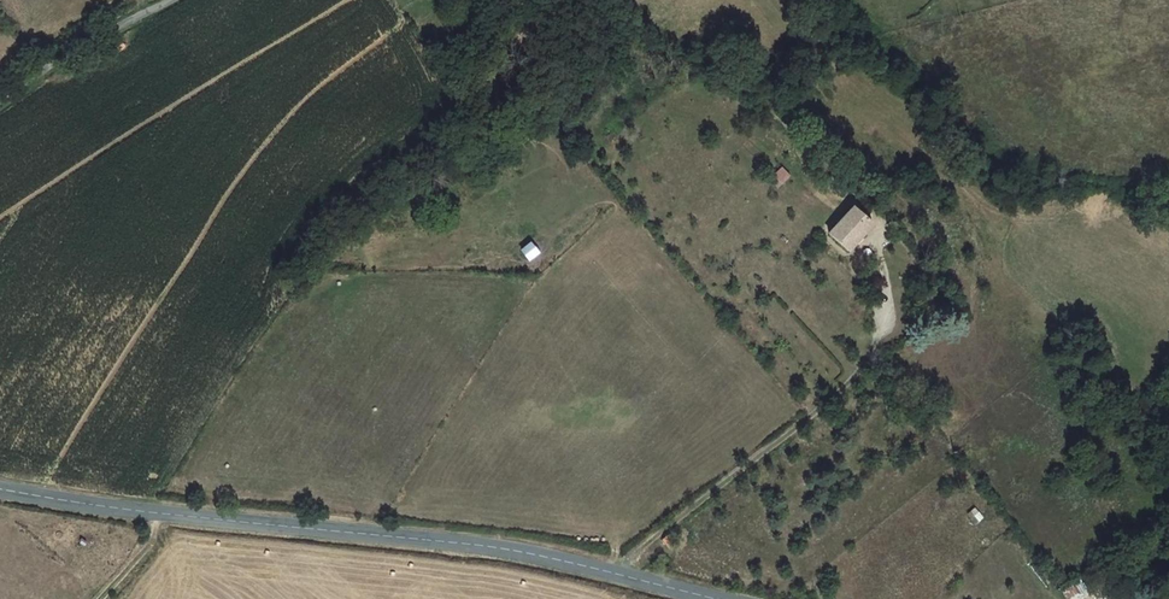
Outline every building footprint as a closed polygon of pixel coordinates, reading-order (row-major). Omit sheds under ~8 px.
[(782,167),(771,178),(780,187),(791,176),(782,167)] [(848,251),(872,224),(853,207),(829,234),(848,251)] [(530,259),(537,254),(529,244),(523,250),(530,259)] [(669,548),(676,543),(670,535),(663,540),(669,548)]
